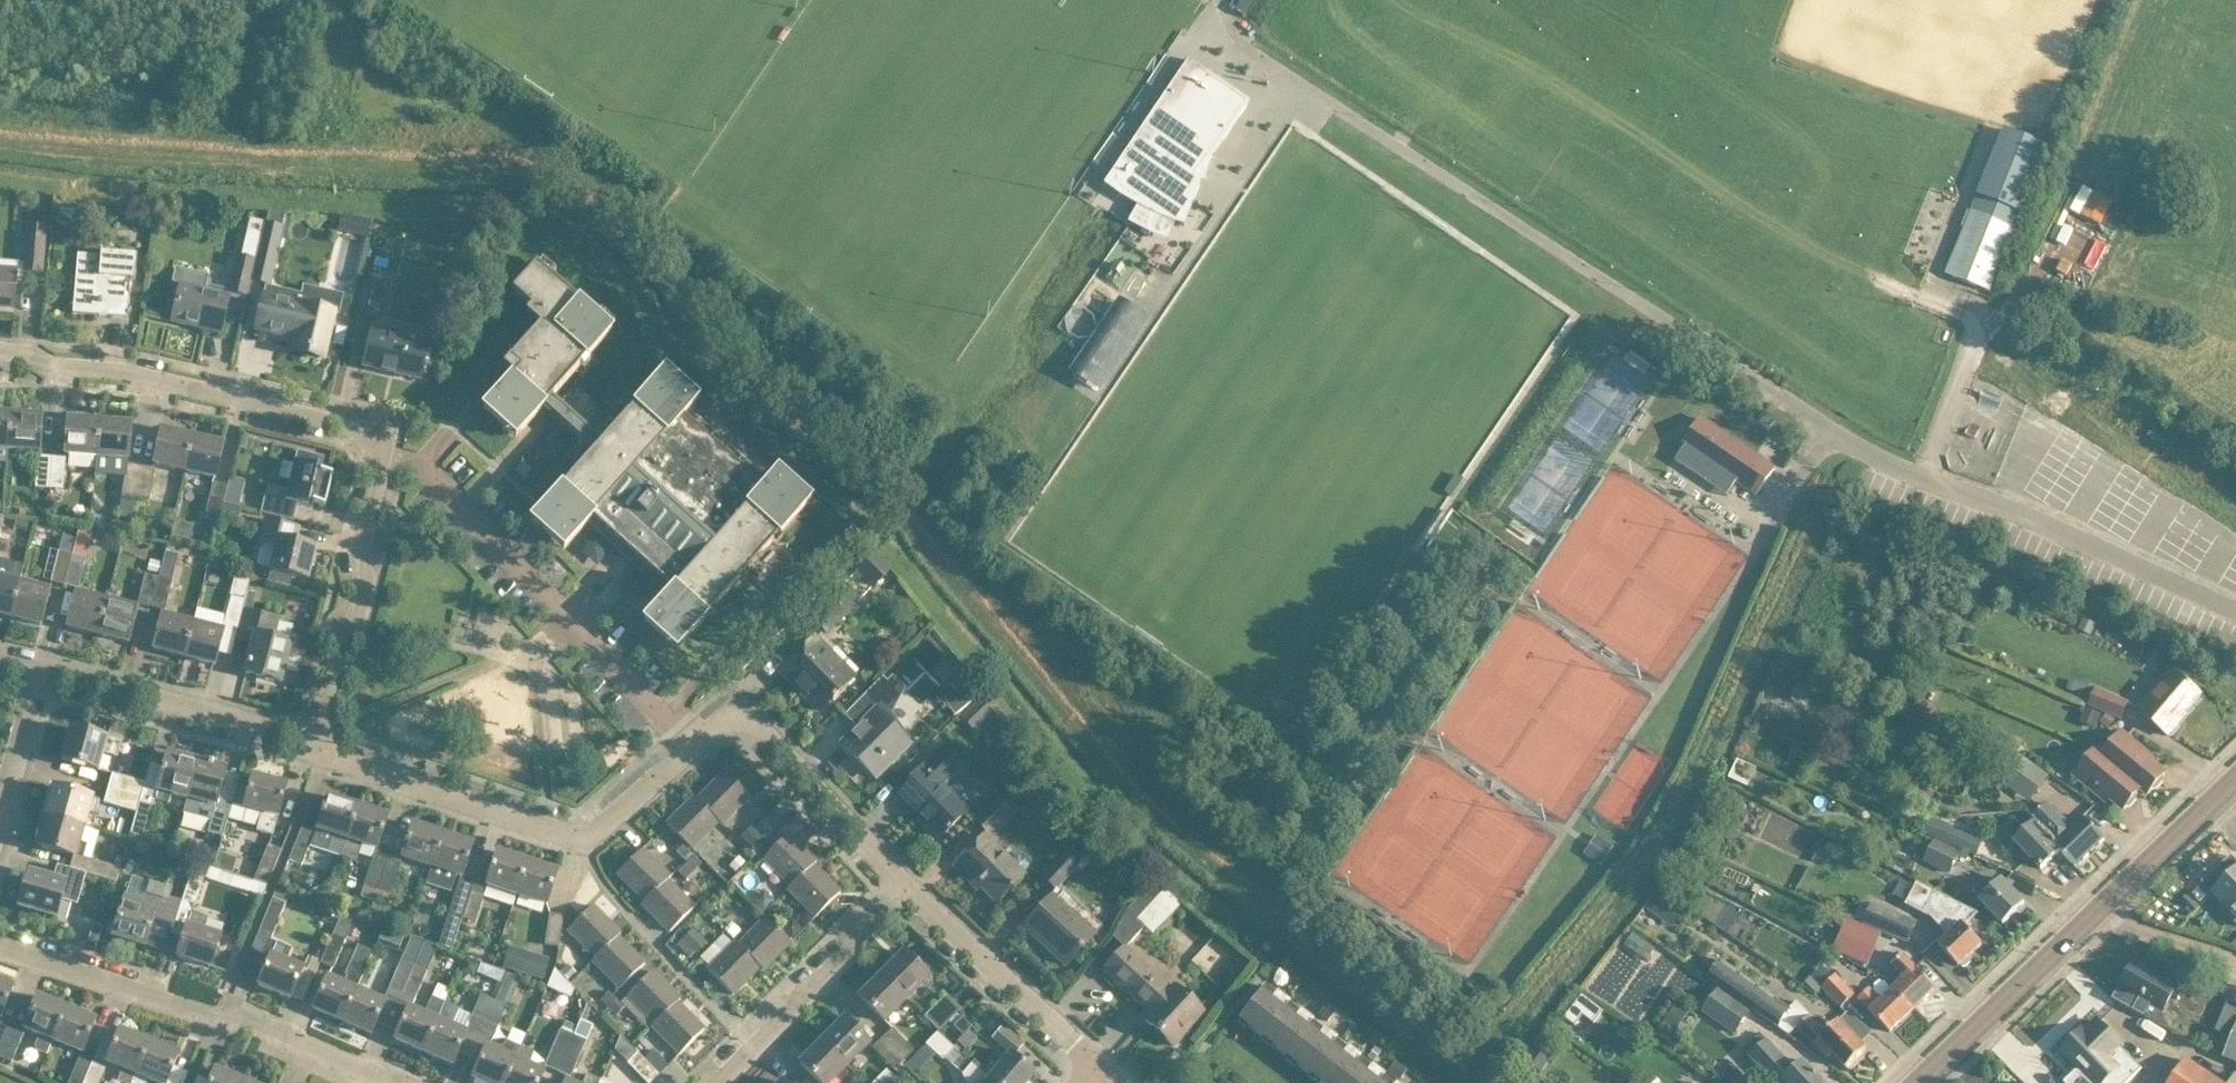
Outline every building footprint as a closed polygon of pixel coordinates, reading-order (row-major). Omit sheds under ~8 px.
[(1206,165),(1249,102),(1188,60),(1103,184),(1120,196),(1137,206),(1155,216),(1174,223),(1184,226),(1206,165)] [(1990,291),(2015,229),(2048,146),(2011,131),(1953,276),(1990,291)] [(268,214),(253,281),(270,284),(285,214),(268,214)] [(41,273),(45,237),(46,226),(27,225),(23,271),(41,273)] [(128,318),(130,296),(131,283),(134,283),(136,257),(99,253),(99,257),(78,255),(73,314),(128,318)] [(254,262),(237,258),(230,291),(247,295),(254,262)] [(17,283),(18,270),(18,262),(0,261),(0,304),(15,305),(17,283)] [(512,378),(483,410),(516,439),(611,334),(536,267),(513,293),(531,309),(525,315),(539,328),(502,369),(512,378)] [(230,296),(205,291),(208,276),(176,268),(172,283),(180,285),(171,322),(199,328),(200,324),(222,329),(230,296)] [(375,319),(383,283),(385,273),(373,271),(371,281),(363,279),(355,315),(375,319)] [(323,358),(328,336),(334,312),(316,308),(311,299),(309,297),(267,286),(257,330),(298,339),(295,351),(323,358)] [(150,298),(147,310),(162,314),(165,302),(150,298)] [(1124,299),(1074,373),(1103,393),(1153,319),(1124,299)] [(420,380),(425,358),(429,341),(373,328),(364,367),(420,380)] [(664,374),(628,415),(531,522),(564,551),(592,520),(672,591),(644,623),(676,652),(799,515),(808,505),(810,503),(779,476),(770,486),(756,474),(686,412),(695,402),(664,374)] [(8,450),(11,415),(0,414),(0,449),(8,450)] [(40,452),(41,439),(42,417),(11,415),(8,450),(40,452)] [(1775,422),(1766,415),(1759,425),(1768,431),(1775,422)] [(65,455),(97,457),(100,422),(68,419),(65,455)] [(1757,495),(1775,469),(1701,419),(1683,445),(1686,446),(1676,461),(1687,468),(1697,454),(1757,495)] [(128,460),(129,446),(131,424),(100,422),(97,457),(128,460)] [(185,472),(193,437),(162,430),(154,465),(185,472)] [(216,479),(219,466),(224,444),(193,437),(185,472),(216,479)] [(325,507),(333,476),(321,473),(324,458),(297,451),(288,490),(268,485),(261,513),(293,521),(298,504),(308,506),(309,503),(325,507)] [(50,489),(52,458),(38,457),(36,488),(50,489)] [(63,490),(66,459),(52,458),(50,489),(63,490)] [(140,467),(127,465),(118,518),(131,519),(134,497),(136,498),(140,467)] [(155,469),(140,467),(136,498),(150,500),(155,469)] [(223,505),(226,491),(227,486),(213,483),(206,513),(208,514),(206,525),(217,528),(219,517),(220,517),(223,505)] [(226,491),(223,505),(241,509),(244,495),(226,491)] [(238,521),(241,509),(223,505),(220,517),(238,521)] [(821,517),(808,505),(799,515),(812,527),(821,517)] [(266,520),(260,544),(276,548),(271,571),(268,583),(272,584),(291,588),(294,577),(307,580),(315,548),(295,543),(299,528),(266,520)] [(86,559),(85,559),(91,533),(79,530),(75,544),(76,545),(65,586),(79,589),(86,559)] [(51,582),(65,586),(76,545),(75,544),(62,541),(51,582)] [(165,552),(162,561),(175,564),(178,555),(165,552)] [(875,553),(856,572),(873,589),(892,570),(875,553)] [(159,573),(162,562),(150,559),(149,561),(147,570),(159,573)] [(20,583),(24,567),(0,560),(0,614),(11,617),(20,583)] [(151,608),(159,578),(146,574),(138,605),(151,608)] [(159,578),(151,608),(165,611),(173,581),(159,578)] [(41,625),(47,604),(50,591),(20,583),(11,617),(41,625)] [(846,585),(814,615),(828,631),(861,600),(846,585)] [(244,611),(237,639),(253,643),(246,674),(281,683),(284,670),(291,672),(300,674),(303,660),(305,661),(307,651),(296,648),(290,647),(291,644),(274,640),(279,620),(251,613),(256,594),(248,592),(246,600),(243,611),(244,611)] [(98,635),(107,601),(77,593),(68,627),(98,635)] [(238,630),(243,611),(246,600),(232,597),(226,616),(224,627),(238,630)] [(129,643),(134,622),(138,609),(107,601),(98,635),(129,643)] [(193,624),(184,658),(215,666),(221,644),(224,631),(223,631),(224,627),(226,616),(197,609),(193,624)] [(163,616),(159,628),(154,650),(184,658),(193,624),(163,616)] [(2092,635),(2096,625),(2084,620),(2080,630),(2092,635)] [(820,712),(836,696),(856,676),(816,637),(786,667),(806,688),(801,692),(820,712)] [(2154,648),(2138,641),(2134,651),(2150,658),(2154,648)] [(2138,710),(2153,722),(2170,736),(2180,724),(2178,722),(2201,695),(2189,685),(2190,684),(2186,680),(2185,681),(2172,670),(2138,710)] [(959,677),(951,684),(957,690),(956,691),(966,707),(977,698),(968,684),(966,685),(959,677)] [(858,729),(842,745),(875,778),(891,762),(911,743),(908,740),(910,738),(885,705),(886,704),(885,703),(896,691),(883,678),(860,700),(844,716),(858,729)] [(2089,698),(2087,704),(2090,706),(2097,689),(2094,688),(2089,698)] [(2097,689),(2090,706),(2121,719),(2128,703),(2097,689)] [(1769,704),(1765,714),(1778,720),(1782,710),(1769,704)] [(2079,722),(2096,729),(2102,715),(2085,707),(2079,722)] [(2107,714),(2099,723),(2106,729),(2115,720),(2107,714)] [(1978,749),(2015,765),(2025,742),(1987,727),(1978,749)] [(103,754),(117,758),(122,743),(71,728),(62,760),(83,767),(98,771),(103,754)] [(648,732),(642,738),(645,741),(651,735),(648,732)] [(2141,789),(2141,790),(2148,795),(2153,789),(2157,789),(2163,782),(2163,777),(2165,774),(2144,756),(2147,752),(2122,732),(2102,756),(2102,757),(2141,789)] [(940,839),(955,823),(969,809),(944,784),(960,767),(943,750),(926,767),(925,766),(894,797),(911,814),(913,812),(940,839)] [(2131,807),(2133,804),(2137,800),(2136,795),(2141,790),(2141,789),(2102,757),(2102,756),(2096,751),(2075,776),(2099,796),(2102,793),(2124,810),(2126,807),(2131,807)] [(172,795),(187,799),(196,761),(168,753),(155,800),(169,804),(172,795)] [(1717,776),(1736,785),(1746,764),(1727,755),(1717,776)] [(2028,758),(2008,785),(2029,800),(2049,774),(2028,758)] [(183,813),(213,820),(212,824),(210,833),(223,836),(226,826),(227,821),(232,805),(233,800),(219,796),(221,791),(226,769),(196,761),(187,799),(183,813)] [(698,800),(722,824),(734,813),(750,797),(725,773),(698,800)] [(107,789),(141,799),(145,784),(111,774),(107,789)] [(232,805),(227,821),(257,829),(256,832),(273,836),(286,785),(253,776),(249,789),(237,786),(234,800),(233,800),(232,805)] [(54,788),(45,817),(84,828),(88,813),(96,815),(99,801),(75,794),(54,788)] [(139,804),(141,799),(107,789),(103,804),(132,812),(137,813),(139,804)] [(302,865),(310,847),(342,857),(358,807),(328,797),(323,811),(310,806),(301,831),(289,860),(302,865)] [(667,825),(682,841),(691,850),(718,823),(721,826),(722,824),(698,800),(695,797),(667,825)] [(1012,811),(1000,798),(977,820),(989,833),(1012,811)] [(139,804),(129,842),(142,846),(145,837),(145,838),(153,807),(139,804)] [(358,807),(342,857),(356,861),(361,844),(377,850),(388,816),(358,807)] [(2035,819),(2036,820),(2057,845),(2055,847),(2060,851),(2076,867),(2105,839),(2084,818),(2070,831),(2047,807),(2035,819)] [(37,846),(59,852),(73,856),(69,870),(86,875),(116,884),(120,869),(122,859),(113,857),(111,867),(88,860),(83,859),(87,845),(80,843),(84,828),(45,817),(37,846)] [(1982,842),(1952,829),(1933,820),(1930,819),(1924,834),(1975,856),(1982,842)] [(2042,869),(2060,851),(2055,847),(2057,845),(2036,820),(2024,832),(2014,823),(2005,831),(2042,869)] [(432,868),(443,834),(413,824),(402,858),(432,868)] [(769,842),(754,824),(738,839),(755,857),(769,842)] [(450,892),(456,876),(461,878),(466,865),(473,844),(443,834),(432,868),(427,884),(450,892)] [(790,887),(787,891),(788,892),(813,866),(816,863),(788,835),(772,850),(763,861),(790,887)] [(997,902),(1013,887),(1025,874),(1024,873),(1028,869),(1029,865),(1028,862),(1022,856),(1019,856),(1015,857),(1012,861),(986,835),(958,863),(997,902)] [(1600,838),(1588,856),(1601,865),(1613,847),(1600,838)] [(1958,853),(1937,844),(1929,861),(1928,863),(1951,872),(1958,853)] [(267,886),(282,851),(268,846),(254,881),(267,886)] [(645,902),(669,878),(658,865),(642,850),(618,874),(645,902)] [(201,864),(214,868),(217,857),(218,855),(204,852),(201,864)] [(486,886),(516,896),(527,862),(497,852),(486,886)] [(1078,865),(1066,853),(1045,877),(1057,888),(1078,865)] [(232,874),(237,859),(219,854),(215,868),(232,874)] [(687,879),(702,863),(695,856),(679,871),(687,879)] [(2204,883),(2235,915),(2235,860),(2232,856),(2204,883)] [(378,891),(388,861),(374,857),(364,886),(378,891)] [(388,861),(378,891),(390,895),(400,865),(388,861)] [(196,862),(193,871),(183,901),(196,905),(206,876),(211,877),(214,868),(201,864),(196,862)] [(527,862),(516,896),(546,906),(550,893),(557,872),(527,862)] [(840,893),(813,866),(788,892),(800,902),(816,918),(840,893)] [(86,875),(69,870),(58,867),(54,880),(35,874),(32,886),(26,884),(20,907),(56,918),(61,900),(77,905),(86,875)] [(133,875),(120,915),(113,936),(145,946),(151,927),(171,932),(180,904),(147,893),(151,881),(133,875)] [(670,878),(669,878),(645,902),(642,905),(670,933),(694,908),(667,881),(670,878)] [(2025,903),(2010,887),(2002,879),(1980,900),(2003,924),(2025,903)] [(1129,911),(1110,933),(1125,948),(1126,949),(1146,928),(1138,921),(1165,892),(1156,883),(1129,911)] [(2200,903),(2212,891),(2204,884),(2192,896),(2200,903)] [(462,919),(471,889),(459,885),(438,948),(451,953),(462,919)] [(364,886),(361,896),(374,900),(378,891),(364,886)] [(286,904),(285,904),(289,894),(277,889),(261,928),(274,933),(286,904)] [(471,889),(462,919),(475,923),(484,894),(471,889)] [(1971,955),(1982,944),(1965,926),(1977,914),(1978,915),(1979,913),(1933,890),(1923,910),(1949,937),(1940,947),(1959,966),(1960,965),(1963,967),(1967,966),(1972,961),(1973,957),(1971,955)] [(763,891),(753,902),(764,913),(775,902),(763,891)] [(1661,891),(1647,910),(1673,928),(1686,909),(1661,891)] [(1054,894),(1039,911),(1024,927),(1066,966),(1096,933),(1054,894)] [(593,962),(618,937),(621,934),(593,906),(577,922),(568,930),(595,957),(592,961),(593,962)] [(1913,923),(1872,906),(1865,922),(1906,939),(1913,923)] [(192,913),(184,936),(178,957),(211,967),(221,936),(204,931),(208,919),(192,913)] [(333,935),(321,963),(334,968),(346,941),(345,940),(351,925),(355,918),(343,913),(340,920),(333,935)] [(545,945),(558,948),(563,918),(550,916),(545,945)] [(735,943),(760,968),(763,971),(791,943),(775,927),(765,919),(739,946),(736,943),(735,943)] [(782,928),(791,939),(802,930),(793,919),(782,928)] [(731,924),(724,931),(732,940),(740,932),(731,924)] [(693,929),(682,940),(695,952),(695,953),(706,942),(693,929)] [(1628,931),(1615,939),(1628,960),(1640,953),(1628,931)] [(1840,938),(1834,952),(1868,966),(1875,950),(1841,935),(1840,938)] [(620,989),(629,980),(645,964),(618,937),(593,962),(620,989)] [(389,989),(401,995),(414,966),(413,966),(420,949),(423,943),(411,938),(406,950),(389,989)] [(290,999),(303,969),(287,962),(293,950),(277,943),(258,985),(290,999)] [(733,995),(760,968),(735,943),(723,955),(708,970),(733,995)] [(313,1009),(342,1022),(356,990),(373,952),(357,945),(343,976),(346,977),(343,984),(327,978),(313,1009)] [(509,947),(502,969),(543,981),(549,959),(509,947)] [(1172,991),(1126,949),(1125,948),(1104,971),(1140,1004),(1143,1000),(1153,1009),(1144,1019),(1173,1047),(1203,1014),(1175,988),(1172,991)] [(1893,965),(1894,964),(1905,976),(1895,987),(1915,1008),(1936,988),(1904,955),(1902,956),(1897,951),(1888,960),(1893,965)] [(904,953),(882,975),(907,1000),(913,994),(913,993),(929,978),(904,953)] [(1825,1058),(1831,1052),(1847,1068),(1866,1050),(1840,1022),(1829,1033),(1798,1000),(1789,1008),(1720,960),(1708,978),(1790,1034),(1797,1028),(1825,1058)] [(566,965),(560,971),(567,979),(573,973),(566,965)] [(427,972),(426,971),(414,966),(401,995),(415,1001),(427,972)] [(1816,993),(1823,987),(1840,1006),(1853,994),(1834,974),(1832,976),(1822,966),(1805,982),(1816,993)] [(2172,1033),(2181,1017),(2232,1039),(2235,1027),(2235,1005),(2218,998),(2214,1008),(2185,996),(2135,968),(2116,1001),(2172,1033)] [(652,1028),(677,1003),(680,1000),(652,972),(627,997),(654,1024),(651,1027),(652,1028)] [(494,1035),(506,1007),(509,1008),(515,993),(520,981),(506,975),(495,1002),(493,1001),(481,1030),(494,1035)] [(859,997),(875,1013),(884,1022),(907,1000),(882,975),(859,997)] [(1,1019),(14,987),(0,981),(0,1019),(1,1019)] [(1264,986),(1238,1020),(1319,1082),(1389,1082),(1264,986)] [(1857,998),(1875,1016),(1890,1032),(1915,1008),(1895,987),(1881,1000),(1869,987),(1857,998)] [(1720,988),(1703,1012),(1735,1035),(1751,1010),(1720,988)] [(371,1034),(385,1002),(356,990),(342,1022),(371,1034)] [(601,1000),(609,1008),(617,1000),(609,992),(601,1000)] [(939,1032),(946,1025),(961,1009),(946,995),(931,1011),(924,1018),(939,1032)] [(1583,995),(1565,1018),(1576,1026),(1584,1016),(1595,1023),(1604,1011),(1583,995)] [(468,1024),(481,1030),(493,1001),(481,996),(468,1024)] [(54,1041),(67,1009),(38,997),(24,1029),(39,1035),(35,1046),(36,1051),(47,1055),(52,1040),(54,1041)] [(424,1052),(445,1003),(431,997),(423,1016),(408,1009),(395,1040),(424,1052)] [(625,1008),(617,1000),(609,1008),(617,1016),(625,1008)] [(445,1003),(424,1052),(453,1065),(466,1034),(451,1028),(459,1009),(445,1003)] [(652,1028),(664,1039),(680,1055),(704,1030),(677,1003),(652,1028)] [(577,1026),(557,1072),(570,1078),(593,1026),(585,1022),(591,1009),(587,1004),(577,1026)] [(1677,1004),(1665,1023),(1676,1031),(1689,1011),(1677,1004)] [(1318,1015),(1326,1021),(1333,1012),(1325,1006),(1318,1015)] [(67,1009),(54,1041),(83,1053),(96,1021),(67,1009)] [(962,1036),(969,1030),(972,1027),(962,1018),(953,1027),(962,1036)] [(822,1041),(847,1066),(869,1044),(844,1019),(822,1041)] [(545,1067),(557,1072),(577,1026),(565,1021),(545,1067)] [(2063,1049),(2079,1065),(2080,1066),(2063,1082),(2064,1082),(2124,1082),(2142,1066),(2114,1038),(2098,1022),(2082,1037),(2079,1034),(2063,1049)] [(11,1030),(0,1026),(0,1056),(11,1030)] [(2232,1039),(2226,1059),(2235,1063),(2235,1027),(2232,1039)] [(931,1057),(942,1044),(924,1028),(912,1041),(931,1057)] [(991,1082),(1027,1082),(1035,1074),(1014,1056),(1022,1046),(1002,1028),(992,1041),(1009,1055),(988,1080),(991,1082)] [(0,1056),(0,1058),(13,1063),(24,1035),(11,1030),(0,1056)] [(121,1082),(133,1082),(149,1042),(120,1030),(107,1062),(123,1069),(118,1082),(121,1082)] [(892,1030),(883,1039),(905,1061),(914,1052),(892,1030)] [(1769,1037),(1767,1039),(1761,1032),(1743,1049),(1749,1056),(1775,1082),(1824,1082),(1801,1058),(1794,1064),(1769,1037)] [(895,1071),(905,1061),(883,1039),(873,1049),(895,1071)] [(521,1048),(506,1041),(504,1046),(500,1047),(490,1043),(488,1048),(486,1048),(473,1079),(483,1082),(505,1082),(521,1048)] [(815,1079),(819,1082),(830,1082),(847,1066),(822,1041),(800,1064),(815,1079)] [(148,1080),(156,1082),(167,1082),(179,1054),(149,1042),(133,1082),(146,1082),(148,1080)] [(1374,1047),(1367,1057),(1374,1061),(1381,1052),(1374,1047)] [(544,1073),(528,1066),(533,1053),(521,1048),(505,1082),(540,1082),(544,1073)] [(1550,1059),(1535,1048),(1526,1061),(1541,1071),(1550,1059)] [(627,1063),(647,1082),(652,1082),(659,1075),(637,1053),(627,1063)] [(960,1055),(952,1064),(962,1074),(971,1065),(960,1055)] [(2186,1059),(2170,1082),(2222,1082),(2186,1059)] [(93,1065),(79,1060),(70,1082),(85,1082),(93,1065)] [(85,1082),(100,1082),(105,1070),(93,1065),(85,1082)] [(962,1074),(966,1082),(991,1082),(988,1080),(971,1065),(962,1074)] [(244,1082),(216,1070),(210,1082),(244,1082)] [(601,1081),(587,1075),(583,1082),(600,1082),(601,1081)]
